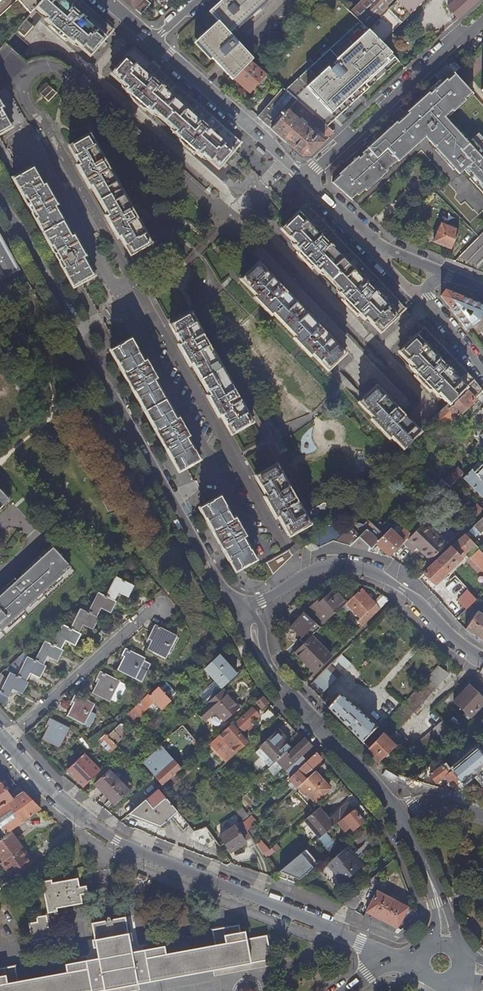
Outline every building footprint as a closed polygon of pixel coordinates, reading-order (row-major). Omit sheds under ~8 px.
[(42,0),(16,0),(30,14),(36,7),(42,0)] [(80,0),(42,0),(36,7),(48,18),(46,20),(51,24),(50,26),(66,41),(68,39),(74,44),(75,42),(91,56),(113,30),(80,0)] [(135,9),(142,14),(151,3),(148,0),(125,0),(135,9)] [(254,59),(230,33),(235,28),(237,30),(269,0),(223,0),(210,12),(219,21),(198,40),(214,58),(234,80),(236,78),(253,61),(254,59)] [(354,14),(360,21),(382,43),(425,0),(350,0),(354,4),(348,9),(354,14)] [(448,7),(459,19),(481,0),(456,0),(448,7)] [(25,20),(17,30),(24,36),(32,27),(25,20)] [(380,62),(390,52),(382,43),(360,21),(286,91),(297,101),(314,115),(327,127),(336,118),(336,117),(346,107),(344,104),(353,95),(356,98),(386,69),(380,62)] [(242,143),(134,48),(111,74),(127,87),(125,89),(130,94),(129,96),(145,111),(147,109),(153,114),(154,112),(176,131),(174,133),(180,138),(178,139),(194,154),(196,152),(201,157),(203,155),(219,168),(221,166),(232,154),(237,148),(242,143)] [(447,65),(454,73),(455,74),(461,69),(453,59),(447,65)] [(267,74),(253,61),(236,78),(251,91),(267,74)] [(482,190),(482,136),(480,133),(470,142),(446,116),(453,110),(455,111),(473,94),(455,74),(454,73),(443,83),(441,82),(390,129),(392,130),(371,149),(370,148),(363,154),(364,156),(336,181),(354,201),(375,181),(377,183),(387,173),(386,172),(424,136),(460,175),(465,171),(465,170),(482,190)] [(66,88),(58,80),(48,89),(56,98),(66,88)] [(286,91),(284,89),(258,117),(272,129),(289,110),(292,107),(297,101),(286,91)] [(12,127),(2,109),(4,108),(0,101),(0,134),(12,127)] [(297,101),(292,107),(308,121),(310,121),(314,115),(297,101)] [(289,110),(272,129),(302,156),(310,156),(325,142),(289,110)] [(134,253),(151,243),(93,139),(90,134),(74,143),(69,146),(79,164),(77,165),(83,176),(89,188),(92,186),(108,215),(105,216),(111,227),(118,238),(120,237),(130,255),(134,253)] [(13,178),(75,288),(78,286),(96,275),(85,257),(87,256),(81,244),(75,234),(73,235),(57,207),(59,206),(52,194),(46,183),(44,184),(34,166),(19,175),(13,178)] [(381,332),(406,308),(324,224),(307,205),(306,205),(301,210),(281,229),(296,244),(294,245),(299,251),(297,253),(312,268),(314,267),(319,272),(321,270),(341,291),(339,293),(344,298),(343,300),(358,315),(360,314),(364,319),(366,317),(381,332)] [(451,249),(458,230),(441,223),(433,241),(451,249)] [(463,256),(475,266),(482,257),(482,232),(463,256)] [(19,271),(20,270),(0,235),(0,237),(18,270),(19,271)] [(0,237),(0,280),(12,274),(18,270),(0,237)] [(256,298),(272,315),(274,314),(296,337),(295,339),(311,356),(313,355),(328,371),(346,354),(259,263),(242,280),(257,297),(256,298)] [(12,274),(0,280),(0,286),(14,278),(12,274)] [(482,314),(482,306),(446,290),(442,296),(467,330),(476,323),(481,319),(482,314)] [(317,522),(321,528),(336,514),(325,504),(311,511),(282,460),(274,446),(279,443),(278,442),(273,434),(274,434),(273,433),(271,434),(269,436),(259,419),(198,310),(192,314),(174,323),(170,325),(181,344),(178,345),(190,366),(192,365),(209,395),(207,396),(219,417),(221,416),(231,434),(239,430),(252,423),(265,445),(276,465),(262,472),(255,476),(266,496),(264,498),(276,519),(278,517),(289,537),(310,526),(317,522)] [(477,323),(471,328),(477,337),(482,332),(477,323)] [(449,409),(467,391),(465,389),(475,380),(424,328),(399,352),(414,367),(412,369),(417,374),(415,376),(430,392),(432,390),(437,395),(439,393),(449,404),(437,415),(440,418),(449,409)] [(111,351),(179,473),(201,461),(188,438),(190,437),(179,418),(177,419),(156,381),(158,379),(147,360),(144,361),(132,339),(111,351)] [(447,427),(448,426),(446,424),(456,415),(459,418),(477,401),(476,400),(482,394),(482,392),(476,382),(467,391),(449,409),(440,418),(433,424),(442,432),(447,427)] [(392,437),(403,449),(420,431),(377,387),(360,403),(374,418),(372,420),(390,438),(392,437)] [(448,426),(447,427),(449,429),(459,418),(456,415),(446,424),(448,426)] [(482,498),(482,466),(479,462),(471,470),(471,471),(463,479),(482,498)] [(458,470),(445,483),(451,488),(457,482),(456,481),(463,474),(458,470)] [(445,483),(442,480),(419,504),(427,513),(431,508),(451,488),(445,483)] [(200,509),(235,573),(247,566),(257,561),(244,539),(247,537),(236,518),(233,519),(221,497),(200,509)] [(482,511),(482,510),(477,504),(467,514),(473,520),(482,511)] [(474,527),(481,534),(482,532),(482,518),(474,527)] [(431,561),(446,545),(424,524),(408,541),(417,550),(418,549),(431,561)] [(349,530),(336,543),(368,552),(376,544),(388,533),(381,526),(375,531),(370,526),(357,538),(349,530)] [(391,530),(388,533),(376,544),(389,557),(412,537),(407,533),(405,531),(398,537),(391,530)] [(424,574),(435,585),(445,576),(448,573),(447,572),(466,556),(468,558),(469,557),(482,571),(482,554),(479,550),(475,546),(465,536),(424,574)] [(65,573),(63,572),(69,567),(52,549),(16,581),(15,580),(4,589),(6,591),(0,596),(0,633),(65,573)] [(431,561),(418,549),(417,550),(430,562),(431,561)] [(273,575),(292,558),(288,552),(267,564),(273,575)] [(106,596),(115,601),(119,593),(128,598),(134,586),(116,577),(106,596)] [(357,622),(362,627),(380,609),(375,603),(362,589),(347,604),(346,604),(360,619),(357,622)] [(326,623),(326,622),(346,604),(347,604),(335,591),(327,598),(322,602),(320,600),(312,607),(326,623)] [(111,613),(117,602),(115,601),(106,596),(99,592),(89,613),(97,617),(101,609),(111,613)] [(458,601),(466,610),(477,600),(469,592),(458,601)] [(389,601),(382,596),(375,603),(380,609),(389,601)] [(93,630),(99,618),(97,617),(89,613),(81,609),(71,628),(79,633),(83,625),(93,630)] [(305,614),(303,612),(294,622),(296,624),(305,614)] [(466,630),(482,641),(482,615),(478,612),(466,630)] [(296,624),(294,622),(289,627),(301,638),(316,624),(305,614),(296,624)] [(81,634),(79,633),(71,628),(63,625),(53,645),(61,649),(65,641),(75,646),(81,634)] [(177,636),(160,628),(154,625),(148,639),(151,641),(147,650),(165,659),(177,636)] [(294,652),(314,673),(330,658),(310,637),(294,652)] [(57,662),(63,651),(61,649),(53,645),(45,641),(35,661),(44,665),(47,657),(57,662)] [(143,661),(145,659),(125,649),(122,656),(124,657),(117,670),(142,683),(151,665),(143,661)] [(6,669),(10,672),(17,676),(28,656),(23,654),(6,669)] [(349,664),(340,655),(335,660),(344,670),(349,664)] [(40,678),(46,666),(44,665),(35,661),(28,656),(17,676),(26,681),(30,673),(40,678)] [(218,656),(204,669),(221,688),(235,674),(218,656)] [(340,676),(329,665),(307,687),(313,692),(318,698),(323,692),(340,676)] [(449,673),(438,666),(400,708),(385,724),(386,724),(389,727),(395,732),(396,733),(449,673)] [(28,682),(26,681),(17,676),(10,672),(0,693),(0,701),(5,706),(13,689),(23,694),(28,682)] [(120,682),(100,672),(96,679),(99,680),(97,683),(92,693),(109,702),(114,694),(120,682)] [(119,697),(125,685),(120,682),(114,694),(119,697)] [(166,683),(159,688),(169,700),(175,694),(166,683)] [(469,683),(454,703),(472,717),(482,704),(482,694),(469,683)] [(117,724),(98,742),(109,753),(116,746),(115,744),(138,722),(136,721),(142,716),(140,713),(153,701),(161,710),(171,701),(169,700),(159,688),(149,696),(148,694),(117,724)] [(238,708),(221,689),(206,703),(207,704),(195,714),(203,722),(214,712),(223,722),(238,708)] [(323,692),(318,698),(325,705),(330,699),(323,692)] [(328,708),(360,742),(361,743),(376,728),(339,694),(328,708)] [(95,705),(74,695),(71,702),(74,703),(67,716),(84,725),(85,725),(89,727),(95,715),(91,713),(92,712),(91,712),(95,705)] [(267,703),(262,697),(255,702),(261,709),(267,703)] [(252,709),(235,724),(242,731),(258,716),(252,709)] [(265,726),(275,718),(267,709),(258,718),(265,726)] [(59,748),(70,728),(50,718),(46,725),(49,726),(42,739),(59,748)] [(424,757),(456,731),(444,721),(414,746),(424,757)] [(243,738),(231,724),(209,744),(223,760),(234,751),(231,749),(243,738)] [(378,762),(394,746),(393,745),(401,737),(396,733),(395,732),(389,727),(368,750),(378,762)] [(275,762),(284,753),(289,749),(281,740),(284,738),(277,730),(259,747),(263,751),(274,763),(275,762)] [(414,746),(405,737),(394,747),(403,757),(414,746)] [(90,744),(92,747),(98,742),(95,739),(90,744)] [(290,777),(308,761),(302,755),(311,746),(304,739),(302,740),(286,755),(284,753),(275,762),(281,768),(290,777)] [(163,785),(180,769),(161,748),(144,764),(154,775),(163,785)] [(450,771),(460,783),(463,786),(476,775),(482,784),(482,756),(477,749),(450,771)] [(225,763),(235,754),(234,751),(223,760),(225,763)] [(269,768),(274,763),(263,751),(258,756),(269,768)] [(310,770),(320,760),(315,754),(308,761),(290,777),(288,779),(296,787),(299,785),(306,779),(301,774),(306,770),(307,767),(310,770)] [(84,755),(68,771),(83,787),(99,771),(84,755)] [(273,775),(281,768),(275,762),(274,763),(269,768),(268,769),(273,775)] [(450,784),(454,787),(460,783),(450,771),(445,764),(429,776),(435,784),(444,777),(450,784)] [(95,785),(104,795),(118,781),(109,772),(95,785)] [(329,789),(314,772),(306,779),(299,785),(314,802),(329,789)] [(118,781),(104,795),(114,804),(128,791),(118,781)] [(22,792),(18,788),(10,796),(0,783),(0,806),(11,798),(12,799),(22,792)] [(283,792),(279,788),(274,793),(278,797),(283,792)] [(129,814),(130,815),(158,791),(157,790),(129,814)] [(158,791),(130,815),(160,826),(171,817),(183,831),(189,826),(184,820),(174,809),(158,791)] [(21,824),(40,810),(22,792),(12,799),(6,804),(21,824)] [(13,830),(21,824),(6,804),(0,808),(0,813),(13,830)] [(337,823),(353,810),(351,808),(346,804),(326,821),(323,816),(324,815),(318,809),(304,821),(319,838),(337,823)] [(174,809),(184,820),(188,816),(179,805),(174,809)] [(233,809),(241,822),(242,824),(244,822),(248,818),(239,805),(233,809)] [(355,830),(364,823),(354,811),(353,810),(337,823),(342,828),(345,825),(346,827),(348,826),(351,829),(353,828),(355,830)] [(12,831),(13,830),(0,813),(0,839),(12,831)] [(230,852),(251,838),(247,831),(242,824),(241,822),(220,836),(230,852)] [(206,851),(219,842),(206,823),(193,832),(206,851)] [(257,834),(252,829),(249,832),(253,838),(257,834)] [(3,862),(21,849),(17,843),(19,842),(12,831),(0,839),(0,858),(3,862)] [(327,865),(343,883),(363,866),(356,858),(354,860),(351,856),(355,853),(349,846),(327,865)] [(32,863),(34,861),(24,847),(21,849),(32,863)] [(0,864),(11,878),(32,863),(21,849),(3,862),(0,864)] [(279,872),(298,879),(317,863),(305,850),(279,872)] [(281,854),(273,857),(276,866),(284,863),(281,854)] [(8,881),(11,878),(0,864),(0,870),(8,881)] [(57,912),(56,909),(82,904),(81,895),(87,894),(86,887),(79,888),(78,879),(52,884),(51,881),(42,882),(47,913),(57,912)] [(372,916),(397,928),(407,908),(377,892),(366,912),(372,916)] [(358,901),(353,895),(341,905),(348,908),(358,901)] [(370,920),(394,933),(397,928),(372,916),(370,920)] [(103,990),(136,990),(140,990),(139,984),(213,970),(213,977),(268,967),(268,961),(270,960),(266,936),(246,940),(245,932),(240,933),(239,925),(227,927),(228,931),(213,933),(215,945),(166,954),(164,947),(131,953),(129,942),(132,941),(131,934),(128,934),(125,919),(110,921),(109,918),(108,917),(107,918),(106,919),(107,922),(92,924),(95,940),(92,941),(93,948),(96,948),(98,959),(65,964),(66,973),(17,981),(15,970),(0,973),(0,990),(100,990),(103,990)] [(50,939),(47,917),(36,918),(37,923),(29,925),(32,942),(50,939)]
